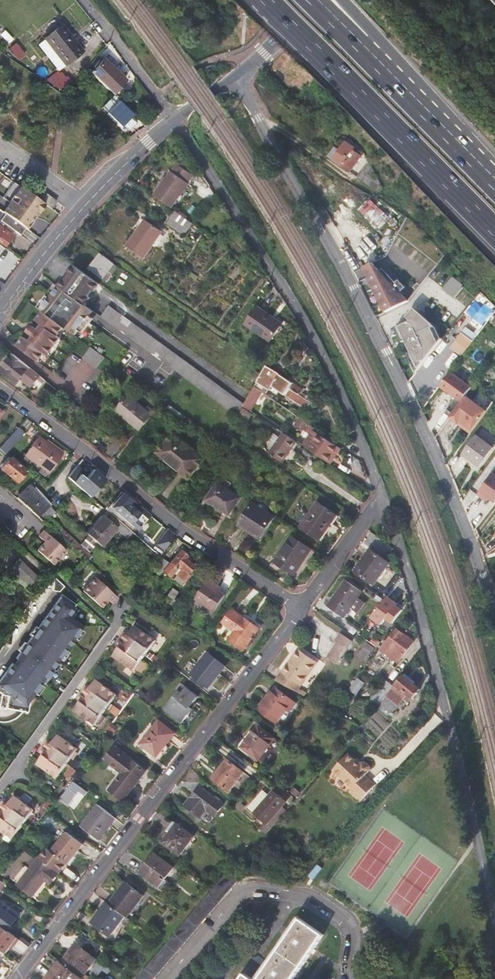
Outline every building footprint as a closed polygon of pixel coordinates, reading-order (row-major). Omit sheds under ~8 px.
[(39,46),(60,72),(83,53),(63,28),(39,46)] [(127,83),(105,62),(92,75),(114,96),(127,83)] [(108,114),(121,127),(133,116),(119,102),(108,114)] [(45,136),(51,129),(47,127),(42,134),(45,136)] [(340,151),(335,149),(329,157),(351,172),(363,154),(346,142),(340,151)] [(370,185),(377,176),(370,163),(359,178),(370,185)] [(174,173),(172,172),(171,174),(175,177),(159,199),(174,210),(191,185),(189,184),(194,177),(179,166),(174,173)] [(171,174),(155,197),(159,199),(175,177),(171,174)] [(9,203),(2,212),(25,227),(27,229),(38,213),(35,211),(41,202),(13,182),(2,198),(9,203)] [(47,196),(42,202),(44,204),(50,209),(56,202),(47,196)] [(361,209),(380,226),(390,215),(372,197),(361,209)] [(35,211),(38,213),(44,204),(42,202),(41,202),(35,211)] [(20,235),(25,227),(2,212),(0,210),(0,243),(4,246),(12,235),(9,232),(12,229),(15,231),(20,235)] [(169,225),(187,238),(195,225),(178,213),(169,225)] [(149,222),(145,220),(138,231),(141,233),(149,222)] [(141,233),(138,231),(135,235),(153,247),(164,233),(149,222),(141,233)] [(127,246),(145,259),(153,247),(135,235),(127,246)] [(92,271),(109,284),(112,279),(108,276),(115,264),(107,258),(103,255),(92,271)] [(112,279),(120,267),(115,264),(108,276),(112,279)] [(408,302),(372,265),(364,269),(386,313),(408,302)] [(93,291),(95,293),(100,285),(85,274),(74,267),(68,274),(71,276),(67,282),(64,280),(59,287),(85,306),(91,299),(89,297),(93,291)] [(453,275),(443,288),(455,297),(465,284),(453,275)] [(85,306),(59,287),(41,311),(43,312),(65,328),(76,336),(85,324),(88,320),(93,312),(85,306)] [(409,323),(421,309),(419,305),(406,318),(409,323)] [(282,324),(257,307),(246,324),(271,341),(282,324)] [(111,308),(103,319),(236,415),(243,405),(152,338),(111,308)] [(407,355),(416,373),(440,344),(421,309),(409,323),(395,330),(401,344),(405,342),(411,353),(407,355)] [(59,337),(65,328),(43,312),(37,320),(43,325),(46,327),(42,333),(39,330),(36,328),(31,328),(30,330),(31,334),(35,337),(37,339),(34,344),(31,342),(25,337),(18,346),(40,363),(46,354),(49,356),(62,339),(59,337)] [(456,342),(468,351),(473,345),(461,336),(456,342)] [(97,368),(105,358),(91,348),(83,358),(97,368)] [(70,377),(81,356),(71,350),(59,371),(70,377)] [(45,382),(46,380),(14,354),(1,370),(19,385),(23,380),(33,387),(39,378),(45,382)] [(259,373),(252,368),(245,377),(253,382),(259,373)] [(278,375),(271,370),(266,378),(273,383),(278,375)] [(472,389),(473,388),(452,373),(441,387),(456,398),(447,410),(453,415),(466,397),(472,389)] [(300,388),(293,384),(286,395),(304,406),(308,400),(307,399),(309,397),(302,392),(306,387),(302,385),(300,388)] [(56,399),(61,392),(54,386),(48,393),(56,399)] [(251,408),(262,392),(255,388),(252,393),(245,404),(251,408)] [(152,416),(129,397),(117,411),(140,431),(152,416)] [(487,413),(466,397),(453,415),(450,419),(458,425),(461,421),(474,431),(487,413)] [(239,415),(249,420),(253,410),(243,406),(239,415)] [(294,425),(300,429),(305,422),(299,418),(294,425)] [(461,421),(458,425),(471,435),(474,431),(461,421)] [(25,434),(17,427),(0,446),(0,450),(6,455),(10,450),(25,434)] [(323,449),(319,456),(330,463),(335,456),(332,454),(337,446),(312,429),(306,438),(307,439),(306,441),(311,445),(313,442),(323,449)] [(483,430),(478,437),(493,447),(494,445),(494,439),(483,430)] [(228,445),(233,436),(228,432),(222,442),(228,445)] [(296,441),(283,432),(277,442),(290,451),(296,441)] [(205,460),(175,434),(158,453),(189,479),(205,460)] [(62,452),(39,435),(26,453),(49,471),(62,452)] [(116,444),(110,452),(116,456),(126,445),(116,437),(112,442),(116,444)] [(493,448),(493,447),(478,437),(464,455),(479,467),(493,448)] [(269,453),(282,463),(290,451),(277,442),(269,453)] [(335,456),(340,448),(337,446),(332,454),(335,456)] [(477,469),(479,467),(464,455),(462,458),(477,469)] [(7,457),(0,465),(0,469),(16,483),(26,470),(11,458),(10,459),(7,457)] [(81,475),(82,474),(75,468),(67,478),(91,498),(107,480),(95,470),(87,480),(81,475)] [(478,494),(485,500),(488,497),(491,499),(494,503),(494,473),(478,494)] [(230,514),(241,497),(218,483),(208,500),(230,514)] [(29,486),(17,498),(37,516),(48,506),(49,505),(48,505),(33,490),(29,486)] [(50,502),(36,487),(33,490),(48,505),(50,502)] [(112,508),(139,530),(148,519),(129,504),(132,500),(124,494),(112,508)] [(150,515),(132,500),(129,504),(148,519),(150,515)] [(321,540),(337,515),(318,502),(301,526),(321,540)] [(275,518),(254,504),(239,526),(248,532),(249,530),(262,538),(275,518)] [(48,506),(37,516),(44,522),(53,512),(48,506)] [(117,530),(127,539),(132,534),(109,514),(104,519),(117,530)] [(102,517),(87,533),(102,547),(117,530),(104,519),(102,517)] [(156,542),(165,550),(176,536),(167,529),(156,542)] [(64,549),(43,530),(38,535),(43,540),(36,548),(52,563),(64,549)] [(313,550),(293,536),(276,561),(296,574),(313,550)] [(390,563),(371,550),(356,571),(375,585),(390,563)] [(186,559),(188,557),(183,552),(182,551),(164,571),(171,577),(175,572),(186,582),(191,576),(188,574),(195,567),(186,559)] [(18,561),(6,572),(28,593),(39,581),(18,561)] [(117,597),(94,576),(82,590),(100,606),(107,598),(112,602),(117,597)] [(222,589),(209,580),(207,583),(220,591),(222,589)] [(329,608),(346,619),(351,612),(360,599),(364,593),(347,582),(329,608)] [(226,596),(220,591),(207,583),(197,599),(216,612),(226,596)] [(62,595),(0,678),(0,693),(2,695),(0,705),(0,706),(28,712),(33,701),(89,627),(71,615),(77,605),(62,595)] [(359,617),(368,604),(360,599),(351,612),(359,617)] [(403,610),(389,600),(379,614),(383,617),(382,618),(384,620),(387,617),(393,622),(403,610)] [(259,629),(237,611),(227,624),(234,629),(227,639),(243,650),(259,629)] [(129,635),(125,632),(121,639),(145,656),(155,641),(134,627),(129,635)] [(415,642),(397,629),(382,648),(400,661),(415,642)] [(336,648),(326,662),(335,668),(352,642),(341,635),(333,646),(336,648)] [(134,671),(145,656),(121,639),(116,646),(120,648),(114,656),(134,671)] [(374,648),(369,644),(359,657),(365,660),(374,648)] [(299,650),(277,681),(298,693),(300,690),(318,663),(299,650)] [(208,652),(190,675),(205,686),(214,675),(216,677),(225,666),(208,652)] [(205,686),(208,688),(216,677),(214,675),(205,686)] [(393,687),(394,686),(387,681),(371,701),(380,703),(391,713),(404,698),(408,693),(414,697),(421,689),(405,675),(394,688),(393,687)] [(89,694),(84,690),(80,696),(104,713),(114,699),(95,685),(89,694)] [(190,709),(200,697),(184,685),(165,710),(183,724),(193,711),(190,709)] [(296,704),(275,688),(259,709),(277,723),(287,709),(290,711),(296,704)] [(408,693),(404,698),(409,702),(414,697),(408,693)] [(93,728),(104,713),(80,696),(76,702),(81,705),(75,714),(93,728)] [(174,734),(158,722),(140,744),(157,757),(174,734)] [(276,739),(260,726),(243,747),(259,760),(276,739)] [(55,740),(50,737),(46,743),(70,760),(80,747),(61,733),(55,740)] [(59,775),(70,760),(46,743),(41,750),(46,753),(40,762),(59,775)] [(145,772),(115,748),(105,760),(123,773),(109,791),(122,801),(145,772)] [(376,786),(366,777),(370,771),(370,767),(366,763),(362,764),(361,765),(349,754),(334,771),(353,789),(350,792),(361,802),(376,786)] [(244,772),(228,759),(212,778),(229,791),(244,772)] [(74,764),(67,773),(72,776),(79,767),(74,764)] [(86,794),(73,784),(61,800),(68,806),(78,793),(83,796),(86,794)] [(215,816),(224,805),(200,787),(185,805),(200,817),(206,809),(215,816)] [(12,799),(7,796),(3,802),(27,819),(38,805),(18,791),(12,799)] [(260,792),(246,810),(253,815),(267,797),(260,792)] [(284,802),(271,792),(267,797),(253,815),(266,826),(280,808),(284,802)] [(341,800),(335,794),(330,800),(336,805),(341,800)] [(27,819),(3,802),(0,806),(0,808),(3,811),(0,815),(0,822),(17,834),(27,819)] [(116,820),(99,807),(82,828),(99,841),(116,820)] [(271,829),(286,812),(280,808),(266,826),(271,829)] [(194,836),(176,824),(163,842),(180,855),(194,836)] [(51,852),(47,848),(40,857),(59,873),(66,864),(60,859),(76,840),(66,833),(51,852)] [(174,867),(155,853),(140,872),(160,886),(174,867)] [(43,881),(50,885),(59,873),(40,857),(39,857),(17,885),(32,896),(43,881)] [(227,871),(135,978),(153,978),(237,880),(227,871)] [(143,896),(125,882),(108,903),(126,916),(127,917),(143,896)] [(109,936),(126,916),(108,903),(107,902),(92,922),(109,936)] [(0,907),(0,925),(7,931),(19,915),(11,908),(7,913),(0,907)] [(260,978),(294,978),(324,935),(301,920),(260,978)] [(92,956),(76,944),(62,963),(77,975),(92,956)] [(47,978),(83,978),(77,975),(62,963),(60,962),(47,978)]
